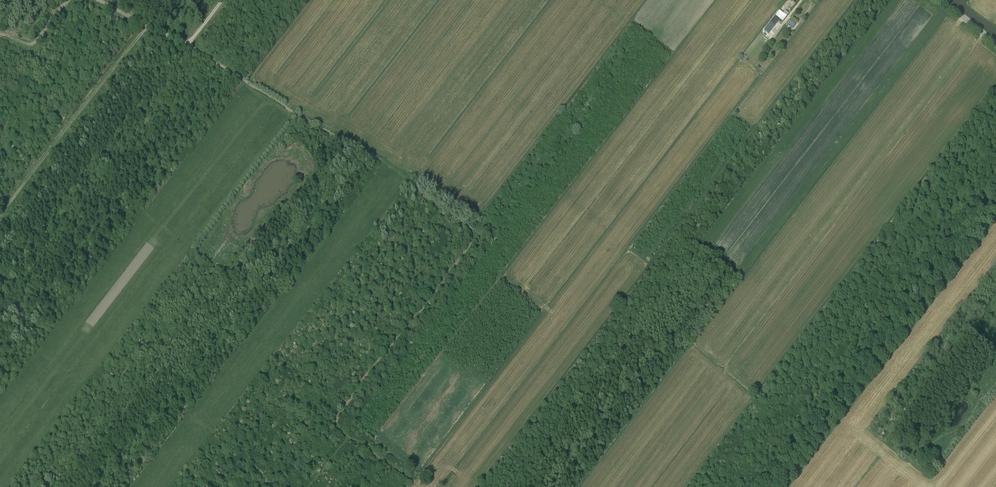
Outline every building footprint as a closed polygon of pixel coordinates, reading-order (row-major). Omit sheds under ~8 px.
[(787,17),(783,14),(780,11),(776,16),(783,21),(787,17)] [(775,26),(779,21),(774,17),(770,23),(775,26)] [(787,23),(793,28),(796,25),(790,20),(787,23)] [(819,238),(823,232),(819,229),(814,235),(819,238)]
